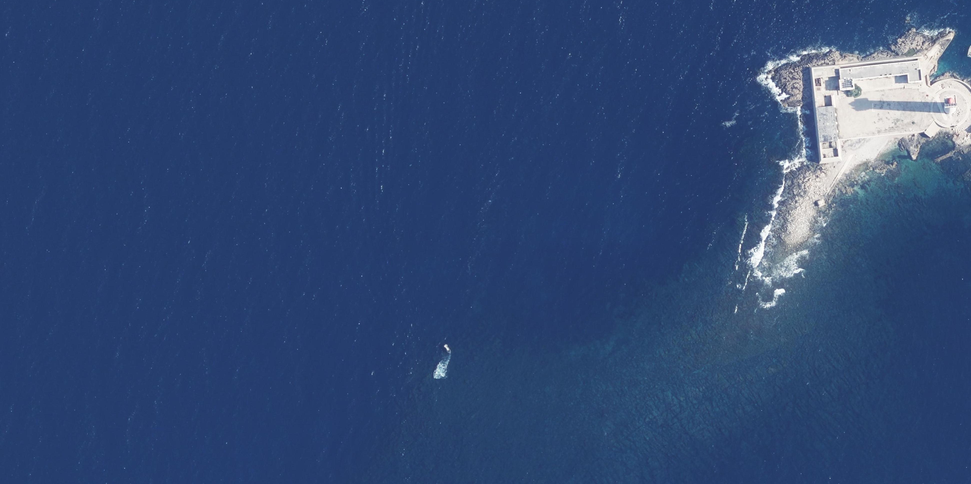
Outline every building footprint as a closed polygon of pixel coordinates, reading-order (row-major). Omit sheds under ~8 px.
[(919,61),(840,69),(841,79),(838,80),(839,90),(854,88),(853,79),(907,74),(908,83),(922,82),(921,68),(920,68),(919,61)] [(838,80),(841,79),(840,69),(840,65),(814,68),(815,82),(838,80)] [(946,102),(945,104),(944,107),(944,109),(945,111),(947,112),(950,113),(952,113),(954,112),(955,110),(956,108),(956,105),(955,103),(953,102),(951,101),(948,101),(946,102)] [(834,106),(816,107),(821,158),(839,157),(834,106)]
